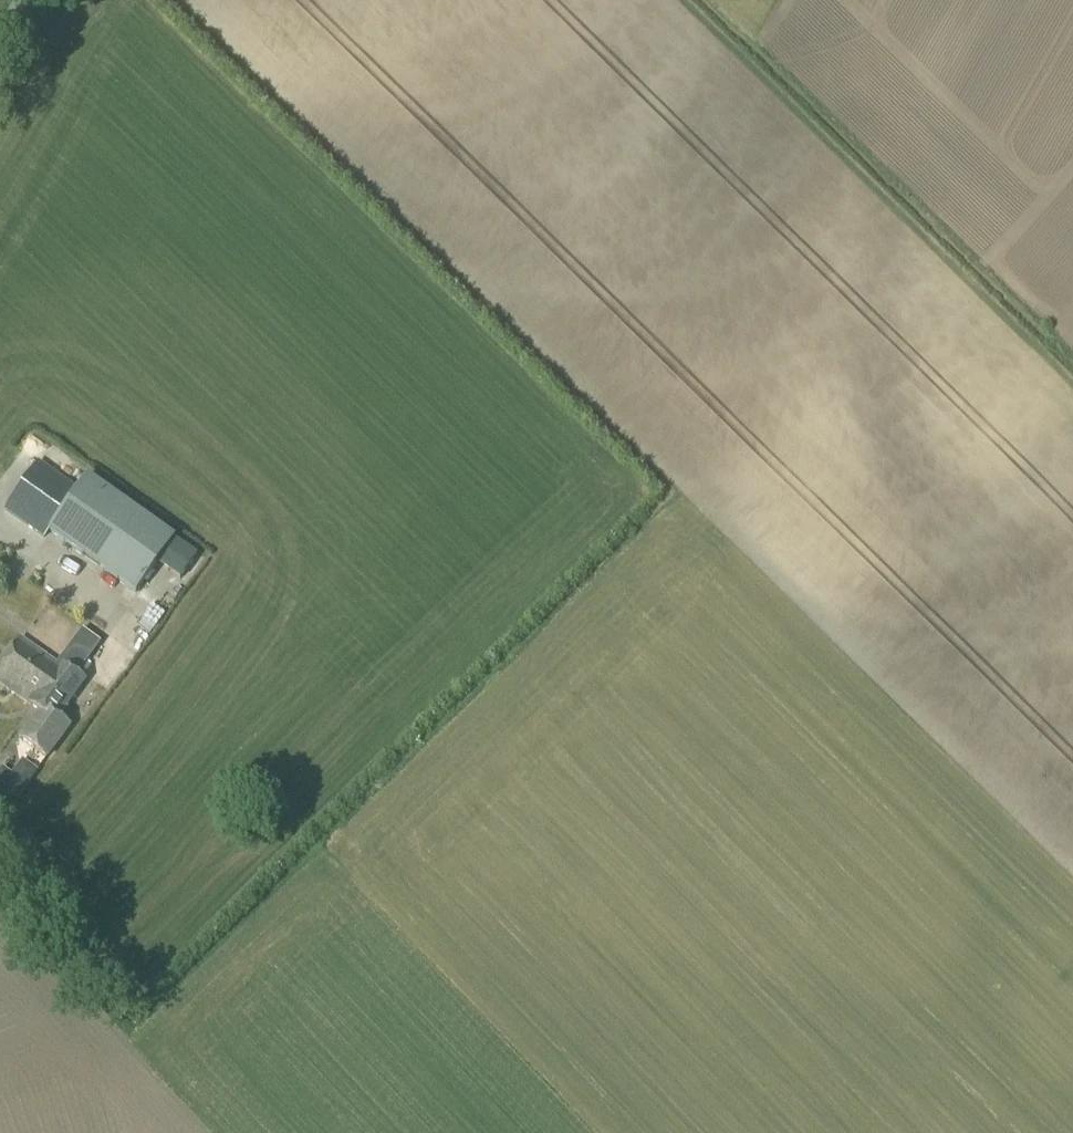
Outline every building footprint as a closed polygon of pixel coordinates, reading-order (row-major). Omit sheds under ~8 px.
[(48,533),(135,595),(175,538),(87,476),(77,489),(38,462),(4,511),(44,539),(48,533)] [(69,727),(58,719),(85,681),(23,636),(0,668),(0,683),(29,703),(27,707),(27,711),(36,717),(19,739),(46,758),(69,727)] [(0,771),(0,792),(15,803),(37,773),(21,762),(10,777),(1,770),(0,771)]
